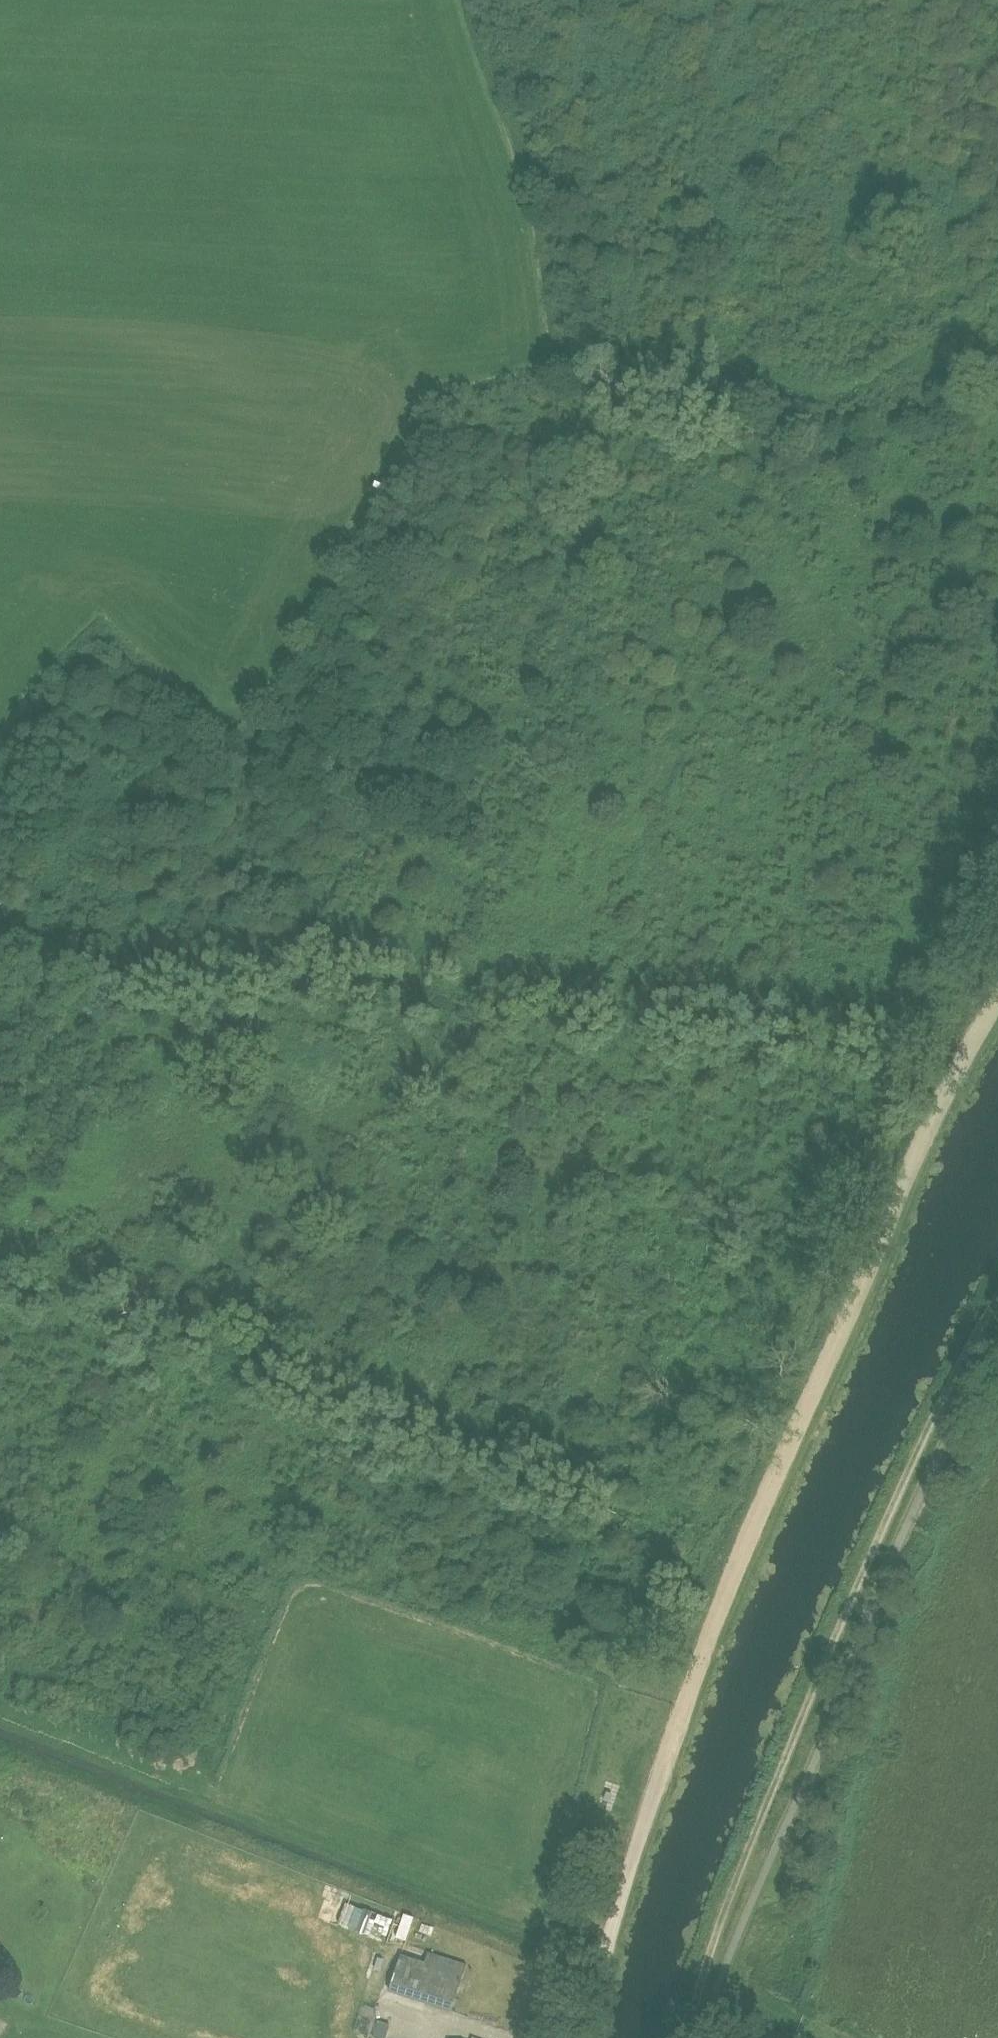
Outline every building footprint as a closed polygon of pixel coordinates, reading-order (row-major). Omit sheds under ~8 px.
[(345,1922),(345,1902),(324,1901),(324,1921),(345,1922)] [(373,1916),(362,1939),(373,1945),(384,1922),(373,1916)] [(389,1991),(416,2000),(453,2013),(469,1965),(433,1952),(429,1963),(402,1954),(389,1991)]
